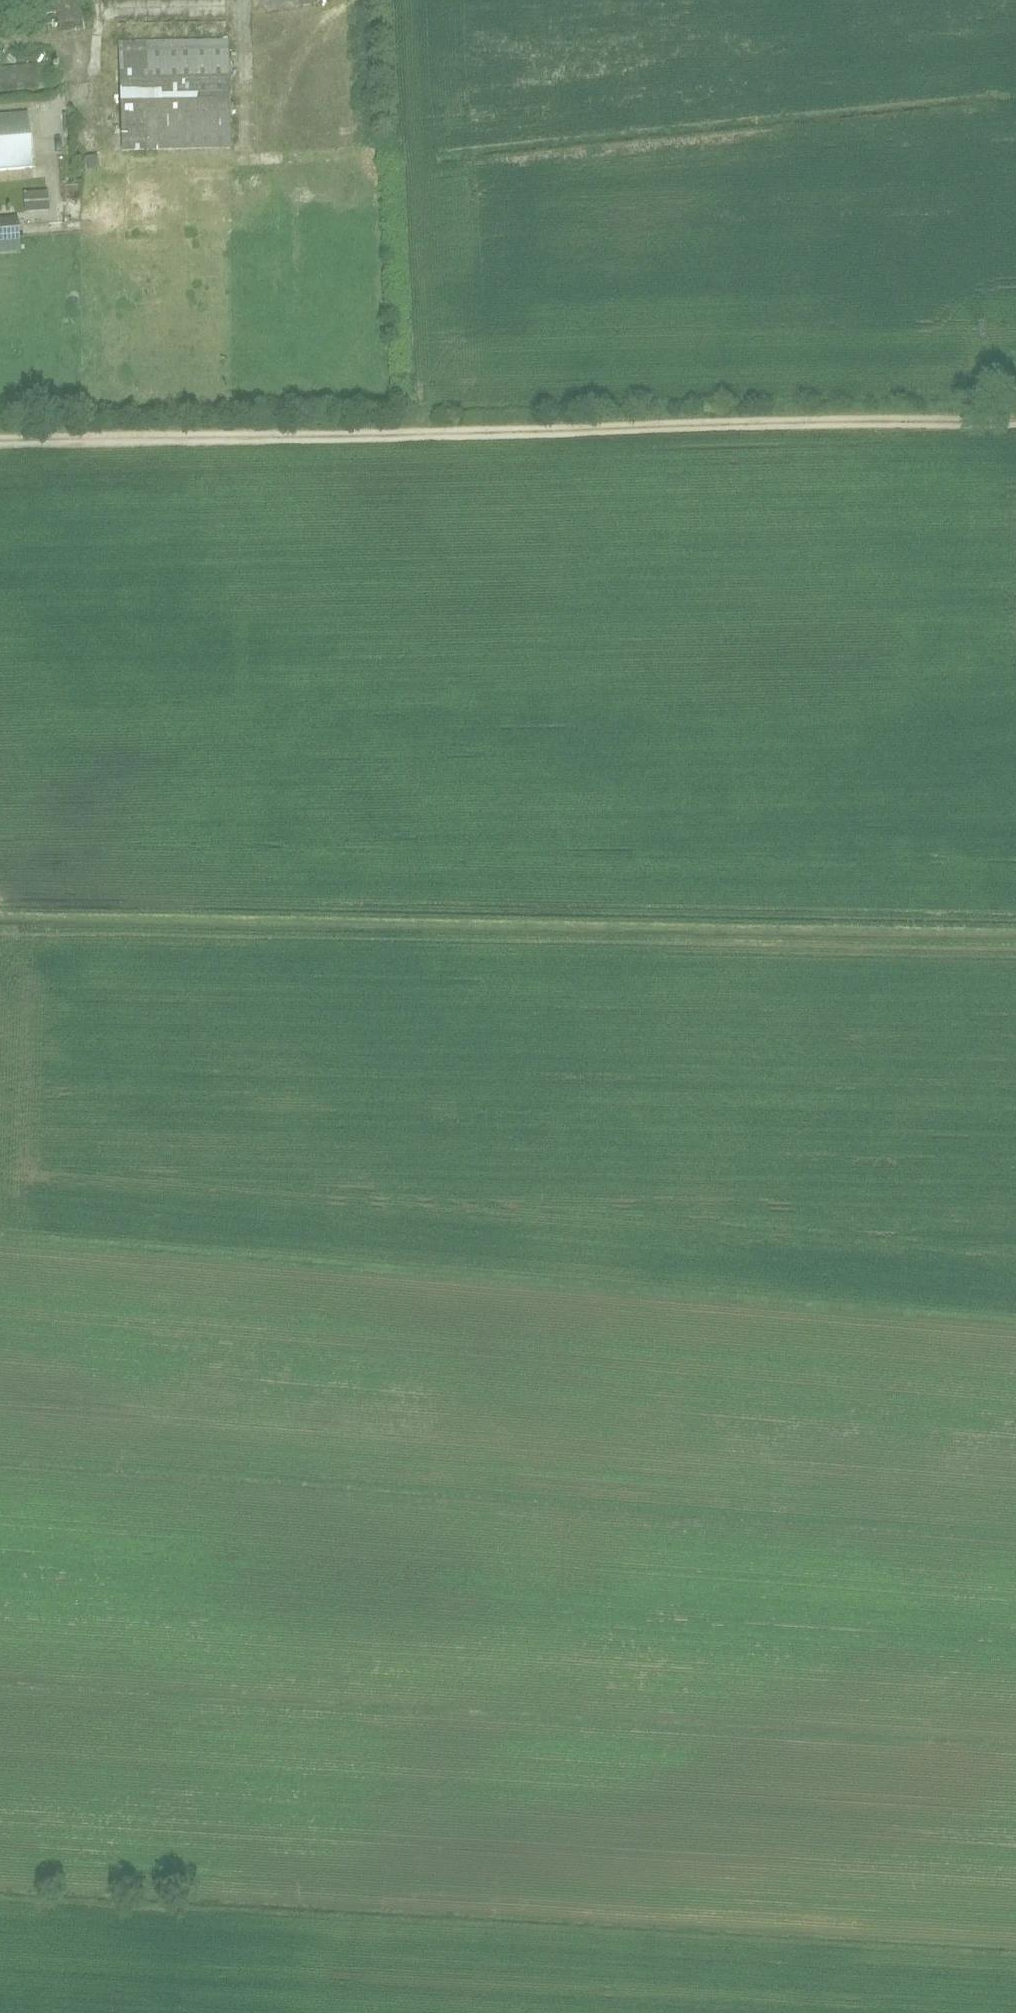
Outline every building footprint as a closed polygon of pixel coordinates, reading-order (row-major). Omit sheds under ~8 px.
[(117,44),(119,151),(225,149),(224,42),(117,44)] [(47,87),(44,64),(0,69),(0,92),(47,87)] [(29,166),(23,114),(0,116),(0,169),(29,166)] [(30,194),(31,209),(54,208),(53,193),(30,194)] [(17,216),(0,218),(0,253),(20,251),(17,216)]
